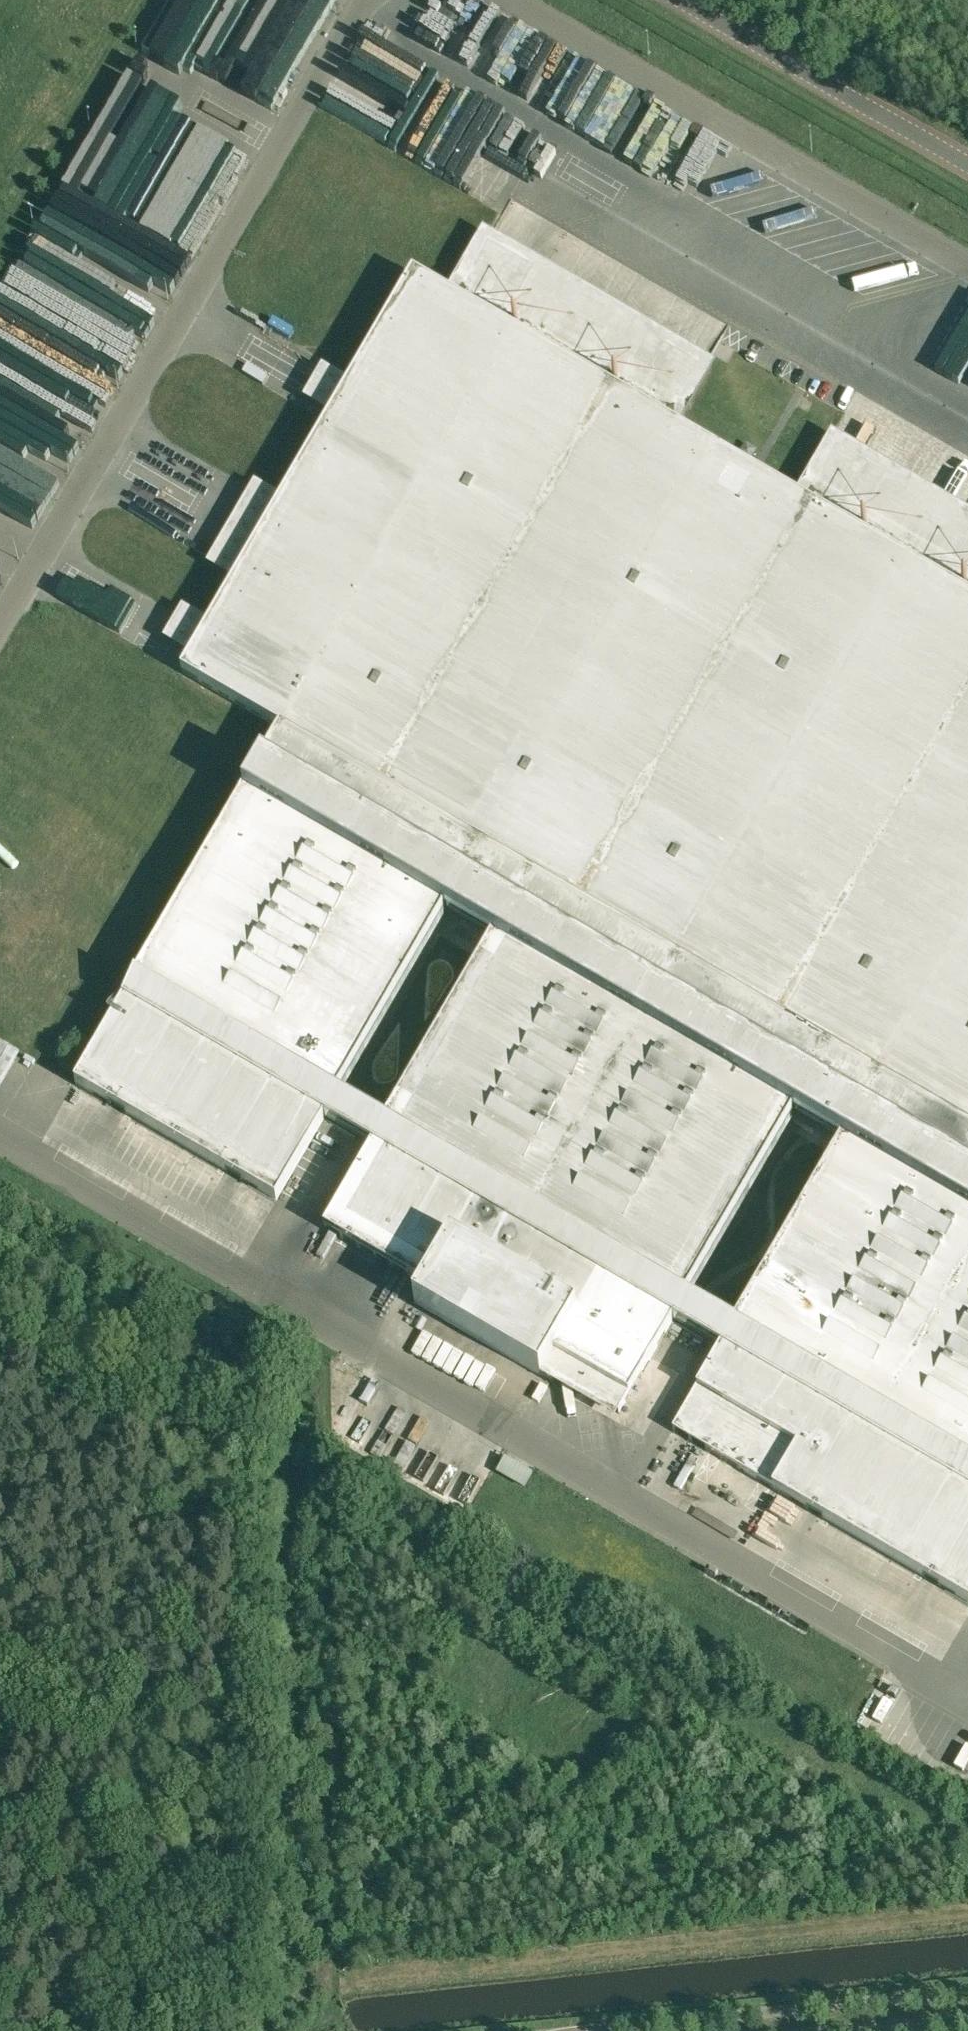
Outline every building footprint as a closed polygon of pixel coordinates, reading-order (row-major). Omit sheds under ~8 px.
[(718,367),(487,232),(451,294),(460,299),(672,422),(682,428),(718,367)] [(721,1347),(673,1430),(967,1602),(967,594),(796,494),(759,473),(752,469),(682,428),(672,422),(460,299),(451,294),(413,272),(353,375),(351,380),(330,416),(327,421),(283,497),(279,504),(238,573),(235,579),(208,625),(207,628),(187,661),(181,671),(281,729),(75,1083),(277,1200),(325,1117),(372,1145),(324,1228),(424,1286),(414,1302),(553,1383),(556,1379),(557,1379),(575,1376),(577,1391),(595,1388),(598,1403),(615,1400),(618,1412),(619,1413),(673,1319),(721,1347)] [(330,416),(351,380),(324,364),(303,400),(330,416)] [(832,433),(796,494),(967,594),(967,512),(832,433)] [(279,504),(283,497),(256,481),(208,564),(235,579),(238,573),(279,504)] [(160,646),(187,661),(207,628),(208,625),(181,609),(160,646)]
